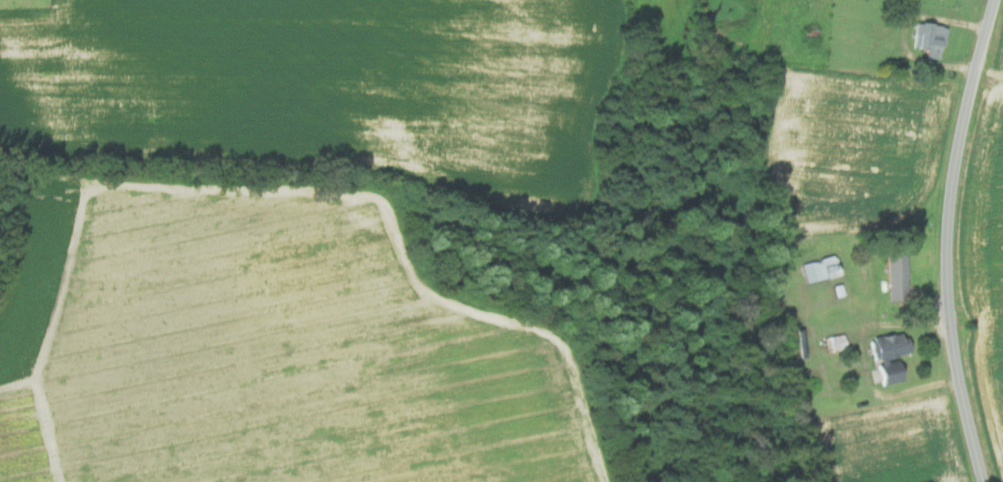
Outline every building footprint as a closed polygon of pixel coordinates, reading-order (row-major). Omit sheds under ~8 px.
[(944,25),(914,22),(911,48),(924,49),(923,58),(939,60),(944,25)] [(905,253),(885,254),(886,300),(906,300),(905,253)] [(835,275),(831,256),(801,262),(805,281),(835,275)] [(868,339),(879,386),(899,381),(893,356),(907,353),(901,330),(868,339)]
